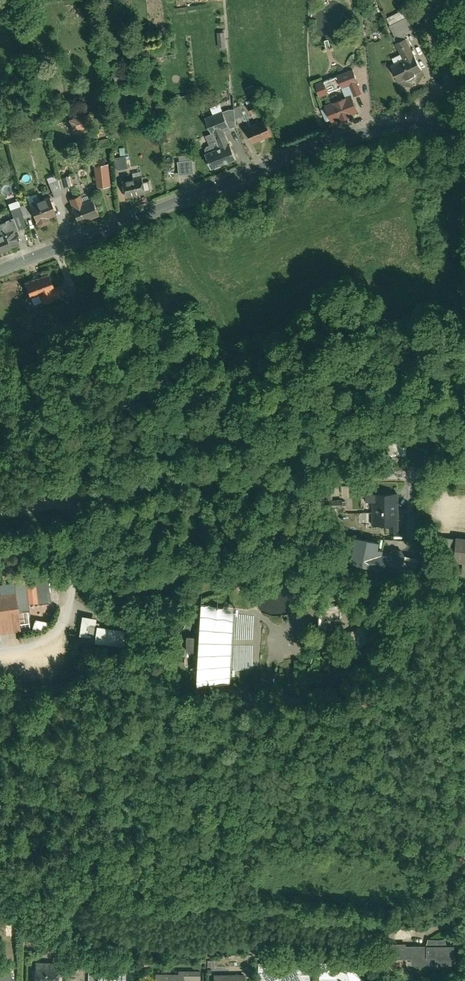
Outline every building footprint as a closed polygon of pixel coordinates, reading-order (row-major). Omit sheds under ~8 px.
[(188,22),(187,13),(179,14),(180,23),(188,22)] [(394,38),(412,29),(406,18),(389,27),(394,38)] [(226,47),(225,33),(218,33),(219,48),(226,47)] [(396,84),(422,72),(415,56),(413,57),(405,39),(396,43),(404,61),(389,68),(396,84)] [(119,81),(118,72),(111,73),(112,81),(119,81)] [(338,90),(342,99),(351,96),(352,98),(359,95),(355,84),(357,83),(352,72),(316,86),(320,98),(338,90)] [(255,95),(252,87),(244,90),(247,98),(255,95)] [(329,120),(331,124),(358,114),(352,98),(351,96),(342,99),(324,106),(325,109),(317,113),(321,124),(329,120)] [(244,105),(251,121),(258,118),(256,113),(258,112),(254,103),(258,101),(256,97),(249,100),(250,102),(244,105)] [(238,107),(224,113),(227,121),(232,120),(233,122),(242,118),(238,107)] [(208,118),(212,127),(227,121),(224,113),(223,112),(208,118)] [(89,113),(70,119),(74,131),(93,125),(89,113)] [(208,139),(210,144),(224,138),(223,136),(236,130),(233,122),(232,120),(227,121),(212,127),(216,135),(209,138),(208,139)] [(263,121),(243,129),(251,148),(271,139),(263,121)] [(210,171),(234,162),(224,138),(210,144),(208,145),(211,151),(203,154),(210,171)] [(105,140),(98,142),(100,149),(107,147),(105,140)] [(124,158),(113,160),(115,172),(126,170),(126,168),(130,167),(129,161),(125,161),(124,158)] [(190,165),(176,166),(177,178),(191,177),(190,165)] [(107,168),(94,169),(95,190),(108,189),(107,168)] [(130,171),(131,178),(140,176),(144,175),(142,169),(130,171)] [(120,180),(124,200),(144,196),(144,194),(150,193),(148,182),(142,184),(140,176),(131,178),(120,180)] [(64,180),(67,188),(72,186),(68,177),(63,179),(64,180)] [(83,179),(73,183),(76,192),(87,188),(83,179)] [(64,180),(58,183),(60,188),(61,193),(68,190),(67,188),(64,180)] [(58,182),(49,185),(55,199),(61,197),(61,193),(60,188),(58,183),(58,182)] [(71,209),(78,226),(98,217),(89,196),(81,200),(79,197),(70,201),(73,208),(71,209)] [(49,197),(29,205),(33,217),(39,231),(51,227),(48,220),(57,216),(49,197)] [(29,205),(19,209),(23,221),(33,217),(29,205)] [(27,229),(23,221),(19,209),(12,212),(15,220),(2,225),(6,236),(13,233),(13,234),(27,229)] [(19,248),(13,234),(13,233),(6,236),(2,225),(0,226),(0,256),(11,252),(11,251),(19,248)] [(49,277),(25,287),(32,305),(39,302),(42,310),(66,299),(62,289),(55,292),(49,277)] [(405,465),(406,452),(385,451),(384,465),(405,465)] [(398,501),(364,501),(364,510),(372,510),(371,532),(388,533),(388,539),(397,539),(398,501)] [(377,550),(355,545),(350,567),(400,578),(403,562),(401,557),(394,556),(389,558),(388,562),(381,561),(382,557),(376,555),(377,550)] [(0,583),(0,630),(26,627),(23,606),(54,602),(51,578),(0,583)] [(345,609),(330,609),(330,603),(320,603),(320,635),(330,635),(330,627),(345,627),(345,609)] [(101,615),(85,614),(83,633),(91,634),(91,639),(127,643),(128,628),(100,625),(101,615)] [(386,628),(380,616),(342,637),(349,651),(374,638),(372,635),(386,628)] [(199,627),(199,635),(193,635),(193,642),(192,649),(199,649),(198,659),(204,660),(204,645),(204,627),(199,627)] [(411,935),(396,935),(396,950),(419,950),(419,956),(433,956),(461,955),(461,945),(460,938),(451,938),(451,931),(434,932),(434,938),(411,938),(411,935)] [(366,974),(350,955),(321,955),(320,971),(322,971),(322,977),(320,979),(321,980),(361,980),(366,974)] [(36,958),(35,980),(60,980),(61,958),(36,958)] [(259,980),(307,980),(306,980),(309,976),(305,971),(308,968),(303,960),(300,961),(298,959),(265,958),(265,971),(259,971),(259,980)] [(11,976),(11,967),(8,967),(8,963),(0,963),(0,980),(11,980),(11,976)] [(94,977),(94,963),(86,963),(85,977),(94,977)] [(94,963),(94,977),(107,978),(107,980),(121,980),(121,963),(94,963)] [(184,967),(156,967),(156,980),(206,980),(207,965),(184,965),(184,967)] [(220,968),(220,980),(253,980),(254,969),(220,968)]
